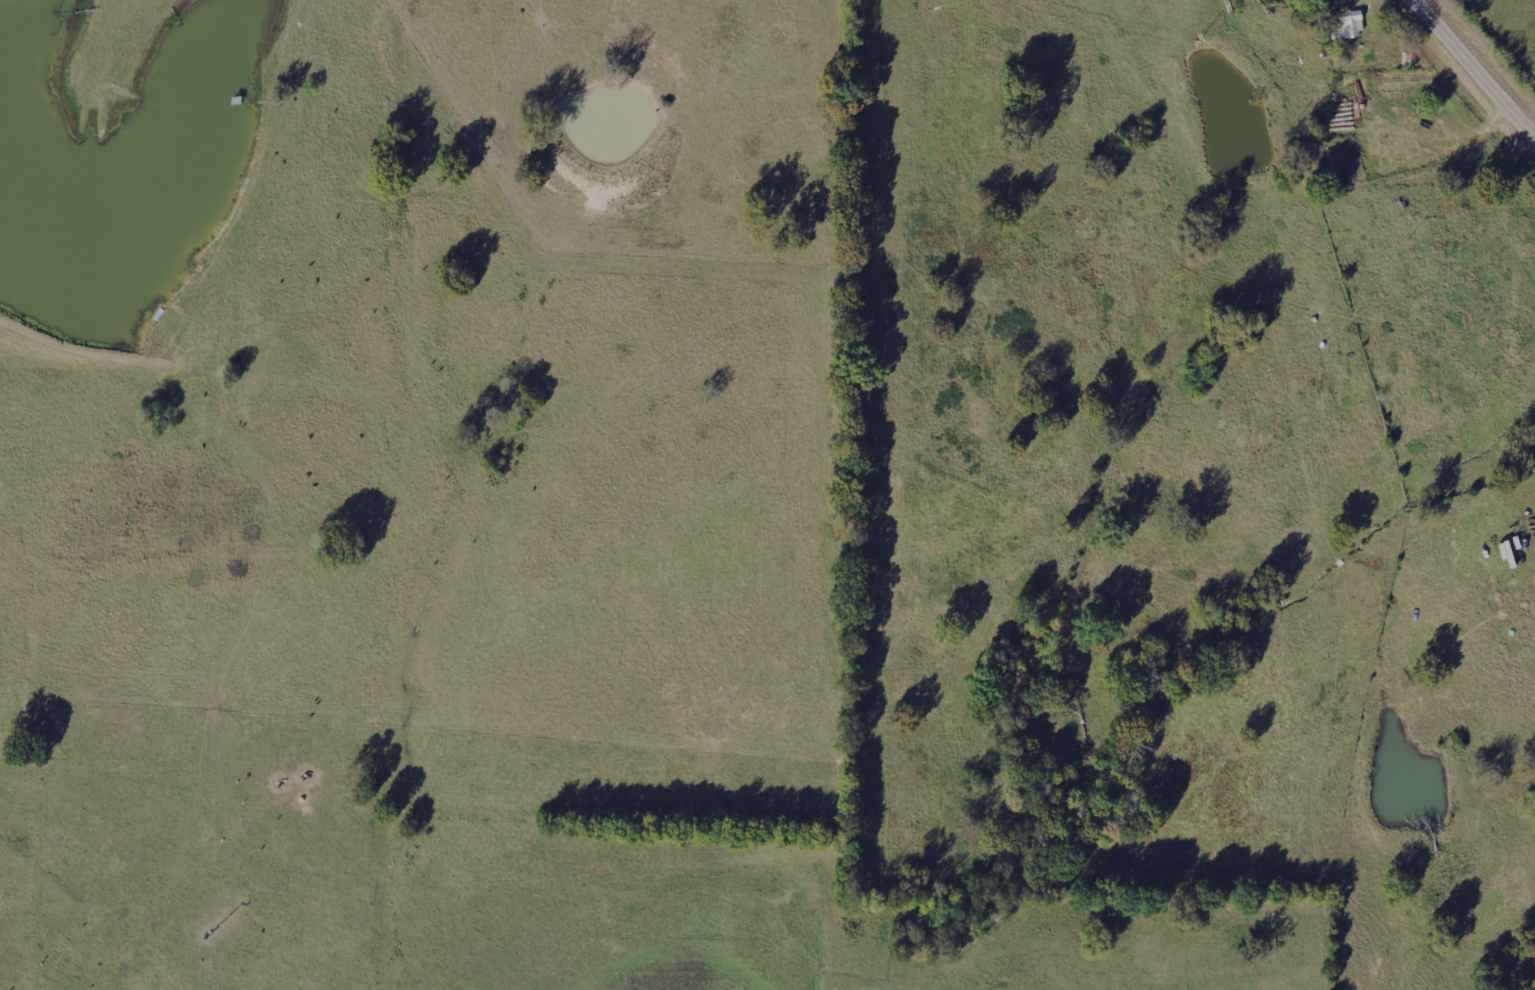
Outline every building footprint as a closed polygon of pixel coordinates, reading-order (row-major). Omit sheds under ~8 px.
[(1365,37),(1363,16),(1330,20),(1333,41),(1365,37)]
